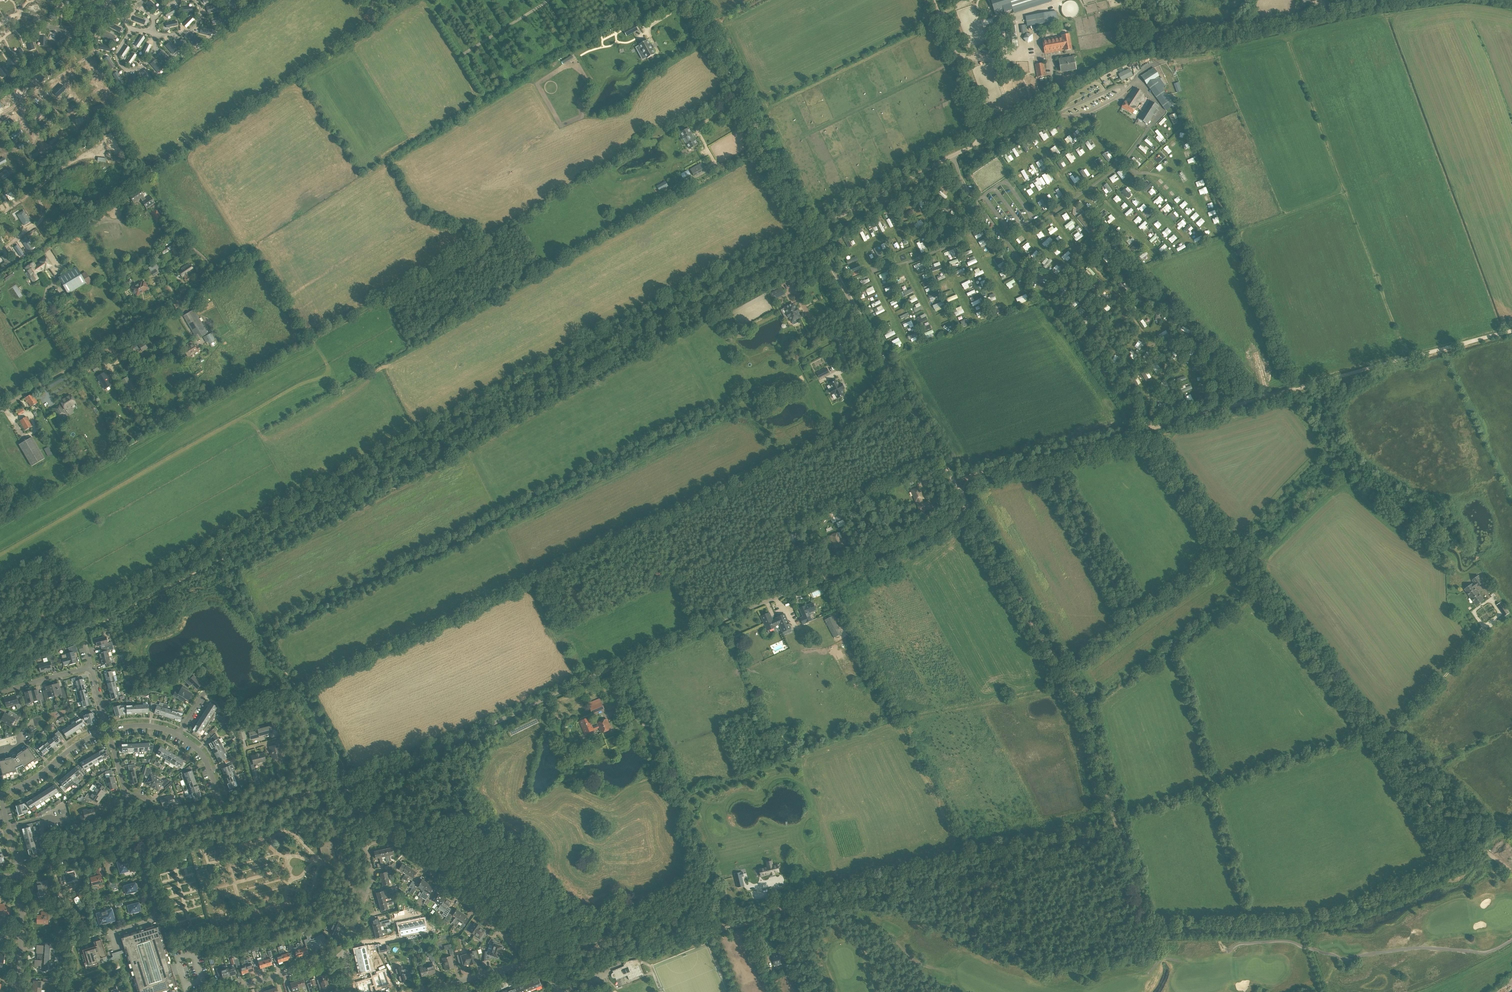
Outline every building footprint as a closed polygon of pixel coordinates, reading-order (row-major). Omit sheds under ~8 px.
[(150,0),(147,4),(155,11),(158,8),(150,0)] [(996,14),(1017,8),(1018,11),(1052,0),(991,0),(996,14)] [(217,4),(206,7),(208,13),(219,10),(218,7),(218,6),(217,6),(217,4)] [(174,8),(165,13),(167,17),(176,12),(174,8)] [(1038,24),(1058,21),(1056,11),(1036,14),(1038,24)] [(222,15),(211,18),(213,24),(224,21),(222,15)] [(1027,26),(1034,25),(1032,15),(1025,16),(1027,26)] [(191,17),(183,25),(186,28),(194,20),(191,17)] [(112,23),(110,27),(120,32),(122,28),(112,23)] [(627,36),(638,30),(635,25),(624,31),(627,36)] [(1016,25),(1010,26),(1013,47),(1018,47),(1016,25)] [(201,27),(200,33),(211,36),(212,30),(201,27)] [(105,32),(103,37),(113,42),(116,37),(105,32)] [(1027,43),(1033,41),(1033,34),(1026,33),(1023,38),(1027,43)] [(193,34),(188,37),(194,46),(196,45),(197,45),(198,45),(197,44),(200,43),(193,34)] [(1064,51),(1071,49),(1069,34),(1062,36),(1043,40),(1045,53),(1064,50),(1064,51)] [(136,43),(134,45),(137,47),(137,46),(138,48),(145,37),(142,35),(136,43)] [(183,39),(178,43),(184,52),(189,48),(183,39)] [(647,59),(655,54),(647,40),(639,45),(647,59)] [(32,41),(27,43),(29,50),(35,49),(32,41)] [(170,42),(166,46),(173,54),(175,53),(176,52),(178,50),(170,42)] [(143,52),(142,54),(144,56),(144,55),(146,56),(151,45),(147,43),(143,52)] [(126,45),(120,54),(123,57),(130,48),(126,45)] [(22,49),(16,52),(20,59),(26,56),(22,49)] [(162,51),(157,55),(166,63),(170,59),(162,51)] [(133,53),(127,62),(130,64),(136,55),(133,53)] [(106,58),(104,59),(111,69),(115,67),(110,59),(108,56),(106,58)] [(1062,71),(1075,69),(1073,58),(1060,60),(1062,71)] [(13,60),(8,63),(12,70),(17,67),(13,60)] [(155,60),(150,64),(158,73),(163,69),(155,60)] [(1037,77),(1045,75),(1044,63),(1035,64),(1037,77)] [(1129,68),(1118,74),(1122,81),(1133,75),(1129,68)] [(1159,78),(1158,76),(1159,76),(1154,68),(1141,76),(1147,84),(1166,110),(1174,104),(1162,88),(1167,85),(1161,77),(1159,78)] [(146,70),(141,73),(147,82),(149,81),(150,81),(152,79),(146,70)] [(115,73),(113,74),(119,85),(123,83),(118,74),(117,72),(115,73)] [(1136,107),(1143,96),(1144,94),(1134,88),(1126,101),(1125,101),(1122,107),(1132,113),(1136,107)] [(1155,115),(1158,111),(1157,109),(1158,107),(1158,106),(1149,101),(1138,118),(1148,124),(1154,115),(1155,115)] [(694,139),(691,135),(692,134),(688,129),(684,131),(680,133),(684,139),(683,139),(686,144),(689,149),(697,145),(694,139)] [(111,162),(114,167),(124,162),(121,157),(111,162)] [(694,176),(705,170),(702,164),(691,170),(694,176)] [(666,182),(658,187),(660,191),(668,186),(666,182)] [(137,190),(135,188),(132,190),(131,188),(124,194),(127,198),(129,196),(134,203),(140,198),(142,201),(141,201),(146,208),(155,203),(150,196),(145,199),(139,189),(137,190)] [(11,191),(5,195),(10,202),(16,198),(11,191)] [(115,207),(118,205),(117,204),(126,198),(124,195),(113,203),(114,205),(113,205),(115,207)] [(157,224),(163,220),(156,209),(150,212),(157,224)] [(99,220),(107,215),(104,210),(96,215),(99,220)] [(24,211),(17,215),(24,225),(31,221),(24,211)] [(1078,218),(1089,231),(1095,226),(1084,213),(1078,218)] [(26,238),(22,241),(29,251),(33,248),(26,238)] [(179,252),(175,244),(167,248),(169,251),(172,249),(176,257),(180,255),(181,254),(180,251),(179,252)] [(17,245),(14,247),(21,256),(24,254),(17,245)] [(5,262),(1,265),(3,268),(10,263),(4,255),(1,257),(5,262)] [(45,270),(51,265),(46,257),(40,262),(41,263),(36,266),(33,263),(25,268),(28,273),(26,274),(29,278),(30,278),(33,282),(38,279),(35,274),(44,268),(45,270)] [(1125,270),(1128,265),(1122,261),(1120,260),(1119,260),(1118,261),(1119,262),(1117,265),(1117,267),(1125,270)] [(189,276),(188,274),(194,270),(189,262),(181,268),(182,269),(179,271),(182,277),(185,275),(187,278),(185,279),(186,282),(191,278),(189,275),(189,276)] [(153,276),(158,273),(156,270),(159,268),(156,263),(148,268),(150,271),(147,273),(149,277),(152,275),(153,276)] [(81,275),(76,267),(58,278),(68,294),(86,283),(87,285),(91,282),(85,272),(81,275)] [(6,281),(14,276),(11,271),(3,276),(6,281)] [(148,288),(144,281),(142,283),(133,288),(134,290),(133,291),(135,294),(136,294),(137,296),(146,290),(146,289),(148,288)] [(773,300),(784,294),(781,288),(770,294),(773,300)] [(792,322),(794,325),(798,323),(797,320),(800,318),(798,313),(799,312),(796,309),(793,304),(785,308),(787,313),(786,314),(786,315),(785,316),(786,317),(787,318),(788,318),(789,317),(792,322)] [(197,339),(207,333),(194,310),(183,316),(197,339)] [(967,319),(960,321),(962,327),(967,326),(966,323),(968,322),(967,319)] [(211,333),(204,337),(207,342),(207,341),(209,344),(210,344),(212,347),(217,344),(213,339),(214,338),(211,333)] [(194,346),(192,342),(188,344),(189,345),(183,349),(188,357),(194,353),(195,355),(199,353),(197,351),(200,350),(197,345),(194,346)] [(135,344),(129,349),(131,353),(138,348),(135,344)] [(820,378),(829,373),(826,368),(817,373),(820,378)] [(105,389),(112,385),(105,373),(97,377),(105,389)] [(130,382),(127,377),(121,381),(125,388),(123,390),(126,394),(128,393),(128,394),(134,390),(136,394),(139,392),(132,380),(130,382)] [(839,385),(836,381),(830,384),(832,389),(830,391),(832,395),(834,394),(837,399),(844,395),(841,390),(844,389),(842,384),(839,385)] [(38,403),(32,394),(24,398),(26,401),(26,402),(27,403),(28,402),(31,407),(38,403)] [(66,409),(76,403),(71,395),(63,399),(65,402),(62,403),(63,404),(60,406),(60,405),(54,408),(60,417),(65,414),(63,410),(66,409)] [(25,430),(32,426),(26,417),(19,421),(25,430)] [(32,466),(45,459),(32,437),(19,445),(32,466)] [(48,456),(52,454),(48,446),(44,449),(48,456)] [(923,504),(921,500),(923,499),(919,487),(911,491),(916,502),(920,511),(922,510),(922,511),(925,510),(930,508),(927,502),(923,504)] [(837,511),(829,514),(832,523),(841,519),(837,511)] [(792,544),(798,542),(794,532),(788,535),(792,544)] [(842,539),(839,532),(835,534),(834,533),(832,535),(830,536),(833,543),(835,548),(839,547),(839,548),(847,544),(844,538),(842,539)] [(1466,588),(1465,589),(1466,590),(1476,605),(1483,600),(1477,590),(1475,588),(1477,586),(1483,582),(1479,576),(1473,580),(1475,583),(1473,584),(1472,584),(1471,585),(1471,583),(1469,583),(1466,586),(1466,587),(1466,588)] [(814,609),(812,604),(805,607),(805,606),(799,609),(803,616),(808,614),(808,613),(809,613),(808,612),(814,609)] [(775,626),(779,624),(784,635),(792,632),(784,614),(772,620),(769,613),(761,617),(767,630),(775,626)] [(803,624),(809,622),(806,616),(800,618),(803,624)] [(834,618),(833,616),(825,620),(835,637),(842,633),(838,626),(841,624),(837,616),(834,618)] [(108,643),(106,637),(95,639),(97,646),(105,644),(106,647),(113,645),(112,642),(108,643)] [(69,664),(76,662),(74,653),(78,652),(76,645),(68,648),(70,653),(66,654),(67,658),(63,659),(64,665),(69,664)] [(104,652),(99,653),(101,659),(112,656),(112,655),(111,652),(110,652),(110,650),(114,649),(113,645),(106,647),(103,648),(104,652)] [(41,672),(52,669),(50,663),(55,662),(53,654),(47,657),(48,662),(39,664),(41,672)] [(114,665),(113,662),(112,656),(101,659),(102,665),(108,663),(108,666),(114,665)] [(202,684),(194,676),(189,680),(187,678),(184,680),(189,686),(191,683),(197,689),(202,684)] [(79,680),(78,677),(72,679),(73,682),(74,681),(76,686),(85,684),(84,679),(84,678),(79,680)] [(61,690),(60,689),(59,684),(53,686),(52,686),(55,696),(60,694),(61,696),(64,698),(66,697),(64,689),(61,690)] [(55,696),(52,686),(53,686),(52,685),(46,687),(47,694),(44,695),(46,700),(49,700),(48,697),(55,695),(55,696)] [(192,694),(187,691),(189,689),(183,686),(179,692),(176,691),(173,695),(181,700),(183,697),(188,700),(192,694)] [(40,697),(38,690),(32,691),(31,691),(34,701),(38,700),(39,704),(45,703),(43,696),(40,697)] [(25,706),(31,705),(30,702),(34,701),(31,691),(25,692),(27,699),(23,700),(25,706)] [(123,696),(121,691),(118,692),(110,694),(111,699),(116,698),(117,701),(125,699),(124,696),(123,696)] [(17,700),(16,695),(4,698),(6,707),(16,704),(17,708),(23,707),(21,699),(17,700)] [(91,705),(89,699),(81,702),(81,701),(80,702),(81,706),(82,705),(83,707),(80,708),(80,711),(87,709),(86,706),(91,705)] [(600,699),(588,703),(592,712),(603,707),(600,699)] [(159,705),(151,702),(151,707),(156,708),(154,713),(154,714),(154,713),(159,715),(162,707),(163,704),(160,702),(159,705)] [(204,731),(216,713),(214,712),(217,707),(210,703),(196,725),(192,730),(199,735),(202,730),(204,731)] [(165,716),(167,709),(168,705),(163,704),(162,707),(159,715),(165,716)] [(126,706),(126,705),(121,706),(121,705),(113,707),(116,717),(123,715),(123,714),(127,713),(127,714),(132,714),(132,713),(148,713),(149,713),(148,705),(126,706)] [(172,710),(170,718),(175,720),(177,712),(178,711),(178,710),(173,708),(172,710)] [(183,713),(178,711),(177,712),(175,720),(180,722),(183,713)] [(12,717),(5,713),(1,720),(4,722),(4,723),(11,727),(15,720),(18,721),(20,716),(14,713),(12,717)] [(84,725),(85,724),(88,724),(96,722),(93,713),(85,715),(86,715),(83,716),(84,718),(81,719),(84,725)] [(607,719),(597,723),(596,723),(594,722),(592,723),(590,718),(580,721),(585,733),(600,727),(602,733),(611,729),(607,719)] [(85,726),(84,725),(81,719),(80,719),(76,722),(80,728),(80,729),(85,726)] [(76,731),(80,728),(76,722),(71,725),(76,731)] [(71,734),(76,731),(71,725),(67,728),(71,734)] [(271,727),(271,726),(258,730),(258,731),(249,733),(250,737),(251,739),(253,738),(253,739),(257,737),(264,735),(265,738),(271,736),(270,733),(275,732),(274,726),(271,727)] [(211,735),(218,729),(215,727),(209,733),(211,735)] [(67,738),(67,737),(71,734),(67,728),(62,731),(67,738)] [(240,740),(246,738),(244,730),(237,732),(240,740)] [(56,735),(52,738),(57,744),(61,741),(59,739),(62,737),(58,732),(55,734),(56,735)] [(211,749),(220,744),(221,743),(216,733),(211,738),(213,742),(209,744),(211,749)] [(15,735),(4,739),(5,744),(10,743),(10,744),(11,745),(12,745),(13,745),(15,745),(15,744),(16,744),(16,743),(17,743),(17,742),(17,741),(15,735)] [(52,748),(57,744),(52,738),(47,742),(52,748)] [(279,742),(278,739),(276,740),(276,739),(271,740),(271,741),(272,744),(273,743),(273,746),(269,747),(273,760),(282,757),(279,745),(279,744),(279,742)] [(47,742),(46,740),(42,744),(43,745),(48,752),(49,751),(48,751),(52,748),(47,742)] [(149,746),(149,743),(144,743),(144,751),(149,751),(149,752),(152,752),(153,746),(149,746)] [(214,753),(224,748),(221,743),(220,744),(211,749),(212,749),(214,753)] [(128,752),(127,744),(122,744),(122,746),(119,746),(119,753),(124,753),(124,754),(128,754),(128,752)] [(40,748),(37,745),(34,748),(38,753),(41,751),(44,755),(48,752),(43,745),(40,748)] [(161,756),(165,749),(161,747),(161,746),(156,753),(161,756)] [(28,747),(16,755),(15,755),(14,755),(13,755),(13,756),(13,757),(0,760),(0,768),(2,777),(17,773),(16,769),(23,765),(25,769),(38,760),(28,747)] [(217,758),(225,753),(226,753),(224,748),(214,753),(217,758)] [(105,750),(104,749),(99,752),(103,759),(104,760),(107,758),(107,757),(110,755),(107,749),(105,750)] [(166,759),(170,752),(165,749),(161,756),(166,759)] [(99,762),(103,759),(99,752),(95,755),(99,762)] [(169,764),(170,763),(174,755),(170,752),(166,759),(165,761),(169,764)] [(226,759),(226,758),(227,757),(225,753),(217,758),(219,763),(224,761),(226,763),(232,761),(230,757),(226,759)] [(266,761),(264,753),(259,754),(256,755),(251,756),(253,764),(257,763),(258,764),(258,765),(260,765),(261,765),(262,764),(262,763),(262,762),(266,761)] [(94,764),(99,762),(95,755),(90,757),(94,764)] [(174,766),(179,758),(174,755),(170,763),(174,766)] [(89,767),(94,764),(90,757),(85,760),(89,767)] [(184,761),(179,758),(174,766),(178,768),(178,767),(182,769),(186,764),(183,762),(184,760),(184,761)] [(89,767),(85,760),(81,763),(80,762),(80,763),(84,770),(86,769),(86,770),(90,768),(89,767)] [(234,770),(233,767),(232,765),(232,761),(226,763),(227,767),(221,769),(222,769),(224,774),(234,770)] [(134,772),(133,768),(136,767),(135,765),(129,765),(128,765),(129,769),(130,773),(128,773),(131,784),(132,784),(133,784),(138,782),(135,771),(134,772)] [(153,775),(150,773),(151,772),(151,770),(150,769),(148,768),(144,766),(142,775),(145,775),(148,777),(144,783),(147,785),(148,785),(149,786),(150,786),(151,787),(157,777),(155,775),(153,775)] [(190,771),(189,768),(188,767),(189,766),(181,772),(182,774),(181,774),(183,780),(185,779),(194,776),(192,771),(192,770),(190,771)] [(79,771),(76,767),(75,767),(76,767),(71,771),(77,777),(77,778),(81,775),(80,774),(81,773),(83,776),(85,774),(81,769),(79,771)] [(113,776),(112,773),(112,772),(112,770),(105,771),(106,774),(109,773),(110,777),(106,778),(107,785),(109,785),(111,789),(117,788),(113,776)] [(226,779),(236,775),(234,770),(224,774),(226,779)] [(73,780),(77,777),(71,771),(67,774),(73,780)] [(71,786),(75,783),(73,780),(67,774),(63,778),(68,784),(69,784),(69,785),(71,786)] [(227,784),(238,780),(236,775),(226,779),(227,784)] [(185,785),(188,784),(195,781),(194,776),(185,779),(183,780),(185,785)] [(163,781),(160,780),(160,778),(157,777),(151,787),(152,788),(153,788),(154,789),(155,789),(158,791),(161,785),(163,787),(166,789),(172,783),(169,780),(169,781),(168,780),(166,779),(165,780),(163,781)] [(68,784),(63,778),(59,781),(62,785),(60,787),(64,792),(67,790),(64,787),(65,786),(66,787),(69,785),(69,784),(68,784)] [(242,789),(240,785),(238,780),(227,784),(229,789),(234,788),(235,791),(242,789)] [(187,790),(197,786),(195,781),(188,784),(185,785),(187,790)] [(92,791),(93,792),(102,798),(105,793),(101,790),(103,786),(97,782),(95,785),(95,786),(92,791)] [(53,796),(59,792),(54,785),(48,789),(53,796)] [(199,791),(197,786),(187,790),(189,795),(190,794),(199,791)] [(47,799),(53,796),(48,789),(43,792),(47,799)] [(201,799),(200,797),(201,796),(199,791),(190,794),(192,798),(193,797),(195,802),(201,799)] [(41,803),(47,799),(43,792),(37,796),(41,803)] [(98,803),(102,798),(93,792),(91,796),(88,793),(85,798),(82,796),(78,801),(87,803),(89,801),(91,802),(92,800),(98,803)] [(173,795),(161,799),(163,806),(172,804),(173,808),(181,805),(179,799),(174,800),(173,795)] [(36,806),(41,803),(37,796),(31,800),(36,806)] [(31,809),(36,806),(31,800),(31,799),(26,802),(27,803),(26,804),(27,809),(30,809),(31,809)] [(28,812),(27,809),(26,804),(24,804),(23,804),(16,806),(18,815),(26,813),(26,812),(28,812)] [(95,815),(94,809),(87,811),(87,809),(83,810),(84,815),(80,816),(82,822),(89,820),(88,817),(95,815)] [(33,832),(35,831),(32,823),(26,825),(27,828),(22,829),(24,834),(33,832)] [(40,855),(38,847),(28,850),(29,855),(31,855),(32,858),(40,855)] [(389,861),(386,849),(380,851),(381,857),(385,856),(386,862),(389,861)] [(380,851),(374,852),(375,858),(379,857),(380,863),(377,864),(378,867),(383,866),(381,857),(380,851)] [(122,859),(118,861),(119,868),(120,873),(124,872),(124,871),(128,870),(127,867),(128,867),(127,862),(126,862),(125,860),(123,861),(122,859)] [(773,866),(772,863),(770,864),(770,863),(769,864),(767,865),(768,867),(760,869),(761,876),(779,872),(779,871),(778,871),(777,865),(773,866)] [(405,867),(402,865),(399,869),(405,874),(402,878),(404,880),(411,869),(406,866),(405,867)] [(98,888),(97,884),(103,882),(101,876),(102,875),(100,868),(97,869),(99,875),(90,878),(92,885),(93,885),(94,889),(98,888)] [(411,880),(416,873),(411,869),(404,880),(405,880),(406,881),(408,878),(411,880)] [(75,879),(73,873),(65,875),(62,876),(62,879),(66,878),(66,882),(75,879)] [(46,898),(46,895),(47,895),(46,888),(51,887),(50,880),(47,880),(47,881),(43,882),(37,882),(38,892),(37,893),(38,897),(38,896),(38,900),(46,898)] [(428,884),(422,880),(420,883),(417,880),(415,883),(412,888),(409,893),(412,895),(416,889),(417,887),(423,890),(428,884)] [(130,884),(122,886),(123,891),(126,891),(127,894),(130,893),(131,894),(136,893),(135,891),(137,891),(137,888),(138,888),(137,883),(130,885),(130,884)] [(429,894),(434,888),(428,884),(423,890),(424,891),(422,894),(421,893),(419,896),(425,900),(424,903),(427,905),(430,900),(427,898),(429,894)] [(440,905),(444,898),(438,895),(434,901),(440,905)] [(114,904),(112,896),(109,897),(111,905),(114,904),(115,907),(123,905),(122,902),(114,904)] [(379,905),(386,903),(385,899),(391,898),(390,896),(378,899),(379,905)] [(450,909),(447,907),(450,902),(444,898),(440,905),(438,908),(436,911),(439,912),(440,909),(444,912),(441,916),(445,919),(446,917),(450,909)] [(381,911),(388,909),(387,905),(392,904),(391,901),(386,903),(379,905),(381,911)] [(133,904),(127,906),(129,910),(129,909),(131,913),(134,912),(134,914),(139,912),(139,911),(141,911),(140,908),(142,908),(140,903),(133,905),(133,904)] [(4,905),(0,905),(0,914),(9,914),(9,907),(4,907),(4,905)] [(115,921),(113,915),(111,907),(107,909),(108,911),(104,912),(108,924),(112,923),(112,921),(115,921)] [(454,924),(461,913),(456,909),(453,915),(456,917),(454,919),(452,922),(454,924)] [(99,925),(100,925),(103,924),(103,925),(108,924),(104,912),(101,913),(100,911),(96,912),(99,925)] [(52,919),(52,914),(48,914),(48,912),(41,912),(41,916),(37,916),(37,923),(48,924),(48,919),(52,919)] [(446,923),(451,915),(448,913),(443,922),(446,923)] [(462,923),(463,922),(467,916),(461,913),(454,924),(454,925),(456,927),(459,922),(462,924),(459,927),(462,929),(465,924),(462,923)] [(339,918),(335,916),(333,915),(331,921),(334,922),(329,933),(336,936),(341,924),(337,922),(339,918)] [(386,925),(390,924),(390,922),(373,926),(375,932),(381,930),(380,927),(386,925)] [(480,926),(475,923),(473,925),(470,923),(465,930),(469,932),(474,935),(480,926)] [(154,926),(146,929),(146,930),(144,931),(143,929),(121,936),(125,950),(116,952),(112,954),(113,957),(107,959),(106,956),(101,940),(96,941),(97,946),(82,950),(86,962),(84,963),(86,968),(99,964),(102,963),(104,963),(104,962),(120,958),(119,954),(125,952),(126,954),(128,953),(129,956),(127,956),(128,961),(130,960),(131,963),(129,964),(130,969),(132,968),(133,971),(131,971),(133,976),(135,975),(135,978),(133,979),(135,983),(137,983),(138,986),(136,986),(137,991),(139,990),(140,991),(167,991),(178,989),(173,972),(170,964),(168,964),(167,962),(169,961),(168,956),(166,957),(165,954),(167,954),(166,949),(164,950),(163,947),(165,946),(163,942),(161,942),(161,939),(163,939),(161,934),(159,935),(158,932),(160,931),(159,927),(154,928),(154,926)] [(482,942),(486,935),(483,933),(485,930),(480,927),(480,926),(474,935),(473,936),(478,939),(478,940),(482,942)] [(387,931),(387,929),(381,930),(375,932),(376,938),(383,936),(382,933),(387,931)] [(327,944),(323,937),(324,937),(322,934),(317,937),(317,938),(312,940),(309,935),(306,937),(307,938),(307,939),(309,945),(312,943),(316,950),(327,944)] [(501,952),(503,948),(502,948),(502,946),(498,944),(498,942),(491,938),(488,943),(493,946),(492,949),(501,952)] [(292,954),(295,953),(296,957),(302,955),(298,942),(296,943),(297,944),(296,944),(296,947),(293,948),(292,945),(289,945),(292,954)] [(300,943),(300,942),(298,942),(302,955),(308,953),(306,947),(303,948),(301,943),(300,943)] [(45,944),(45,943),(44,943),(43,944),(43,946),(37,945),(36,953),(38,953),(38,960),(35,960),(34,967),(40,967),(40,968),(41,969),(41,970),(41,971),(42,971),(43,972),(44,972),(46,971),(47,970),(47,969),(48,964),(49,965),(51,944),(45,943),(45,944)] [(379,953),(390,950),(389,944),(377,947),(379,953)] [(453,954),(451,944),(444,946),(445,950),(449,949),(450,955),(453,954)] [(365,947),(355,949),(356,955),(366,952),(365,947)] [(283,948),(281,949),(284,961),(290,959),(288,953),(284,954),(283,948)] [(501,952),(492,949),(490,952),(485,951),(484,960),(493,958),(494,956),(498,958),(499,956),(500,956),(501,952)] [(478,959),(476,950),(472,951),(467,953),(470,964),(476,963),(475,960),(478,959)] [(470,964),(467,953),(461,954),(457,955),(459,963),(463,962),(463,965),(469,964),(470,964)] [(772,955),(774,965),(781,963),(778,953),(772,955)] [(266,960),(265,954),(262,955),(266,967),(272,965),(270,959),(266,960)] [(445,970),(453,968),(451,961),(452,960),(451,956),(442,958),(445,970)] [(417,959),(413,960),(415,967),(418,966),(419,969),(421,976),(428,974),(426,967),(425,965),(422,966),(422,964),(418,965),(417,959)] [(629,980),(643,975),(639,966),(640,965),(637,959),(626,961),(627,965),(613,971),(613,972),(612,973),(611,974),(611,976),(612,977),(613,978),(614,978),(615,978),(616,980),(627,975),(629,980)] [(249,965),(247,960),(244,960),(248,972),(254,970),(252,964),(249,965)] [(369,963),(359,966),(360,972),(370,969),(369,963)] [(428,974),(435,973),(433,965),(433,963),(429,964),(429,966),(426,967),(428,974)] [(229,976),(226,965),(216,968),(218,976),(222,975),(223,978),(229,976)] [(227,967),(226,965),(229,976),(235,974),(233,967),(233,966),(233,965),(227,967)] [(403,973),(402,971),(401,967),(394,968),(396,975),(398,975),(400,982),(407,981),(406,978),(410,976),(409,972),(403,973)] [(388,972),(379,975),(382,986),(388,984),(387,979),(390,978),(388,972)] [(320,979),(317,980),(318,984),(327,981),(325,974),(319,976),(320,979)] [(379,975),(370,978),(372,984),(375,983),(377,988),(382,986),(379,975)] [(531,990),(536,988),(531,975),(529,976),(531,981),(528,982),(531,990)] [(535,979),(533,975),(531,975),(536,988),(542,986),(538,978),(535,979)] [(362,985),(365,991),(371,991),(369,985),(372,984),(370,978),(367,979),(368,983),(362,985)] [(522,978),(520,979),(526,991),(531,990),(528,982),(524,983),(522,978)] [(299,991),(303,990),(302,986),(305,986),(303,979),(296,981),(298,988),(299,991)] [(520,979),(519,980),(521,985),(517,986),(519,991),(526,991),(520,979)] [(42,982),(33,981),(33,987),(34,987),(33,991),(41,991),(42,982)] [(299,991),(298,988),(296,981),(290,983),(290,985),(287,986),(289,991),(296,991),(299,991)] [(318,984),(319,986),(318,986),(320,991),(326,991),(329,991),(328,988),(329,987),(327,981),(318,984)] [(511,983),(508,984),(509,986),(511,986),(513,991),(519,991),(517,986),(514,988),(512,986),(511,983)]
